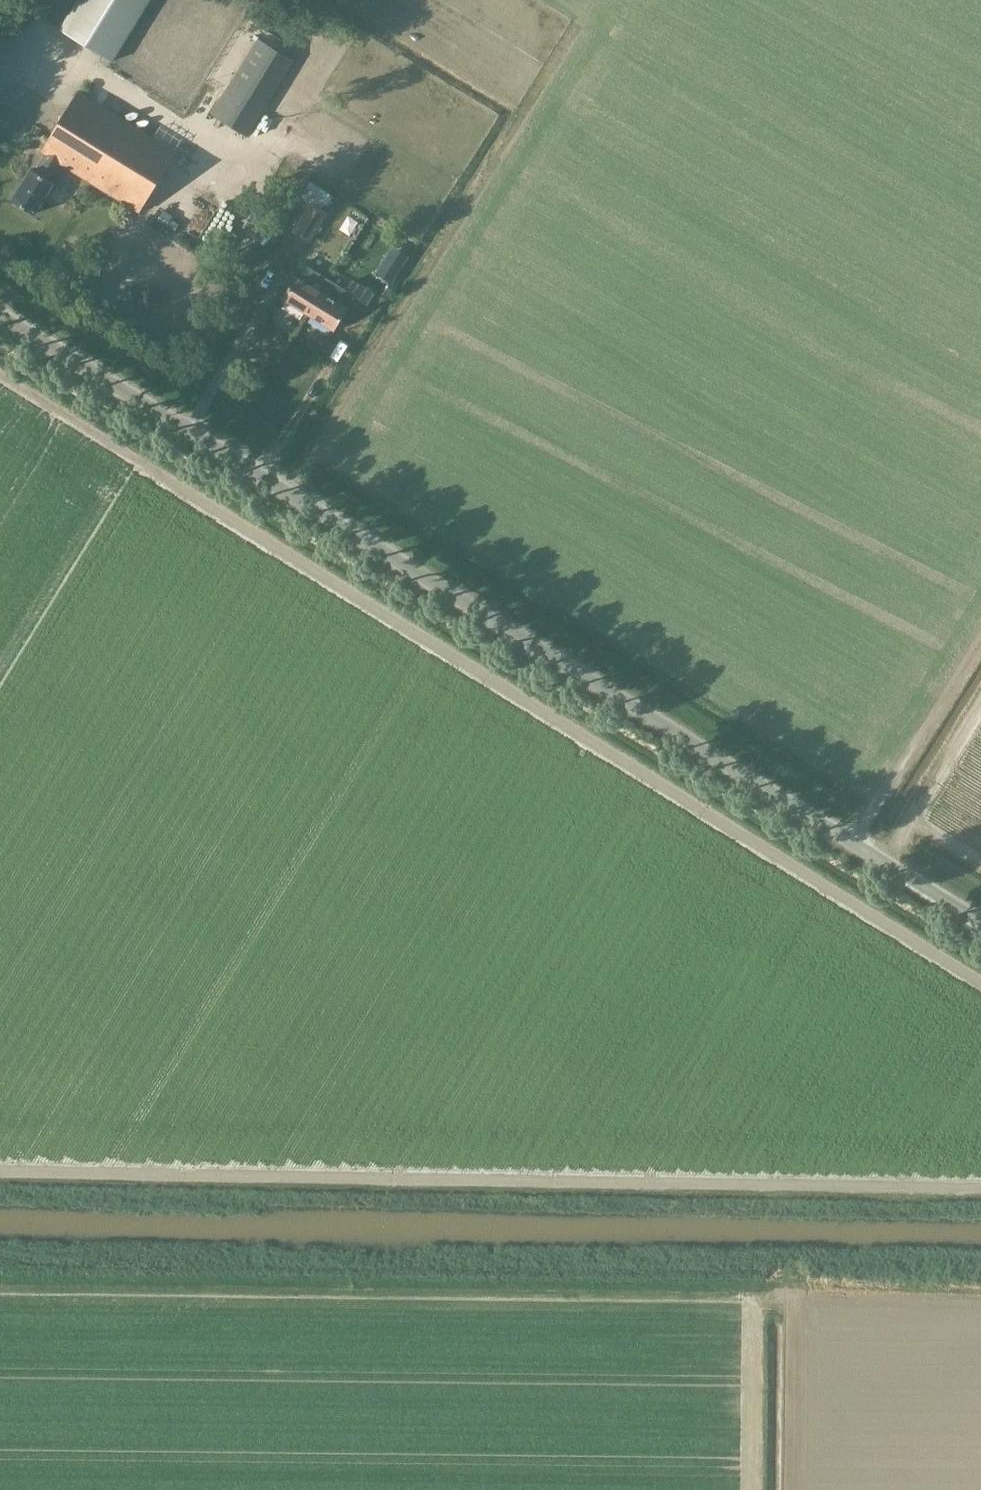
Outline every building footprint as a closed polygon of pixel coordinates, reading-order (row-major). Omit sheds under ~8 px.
[(149,0),(76,0),(58,29),(111,62),(149,0)] [(257,39),(212,115),(246,136),(293,61),(257,39)] [(138,211),(175,152),(76,91),(41,151),(45,154),(34,171),(30,169),(12,200),(35,214),(40,205),(53,183),(50,181),(61,163),(138,211)] [(328,212),(311,202),(310,201),(291,232),(310,243),(328,212)] [(391,282),(404,261),(390,252),(377,273),(391,282)] [(308,315),(330,280),(303,263),(295,276),(282,298),(308,315)] [(352,281),(346,290),(330,280),(308,315),(333,330),(347,309),(359,316),(373,294),(352,281)]
